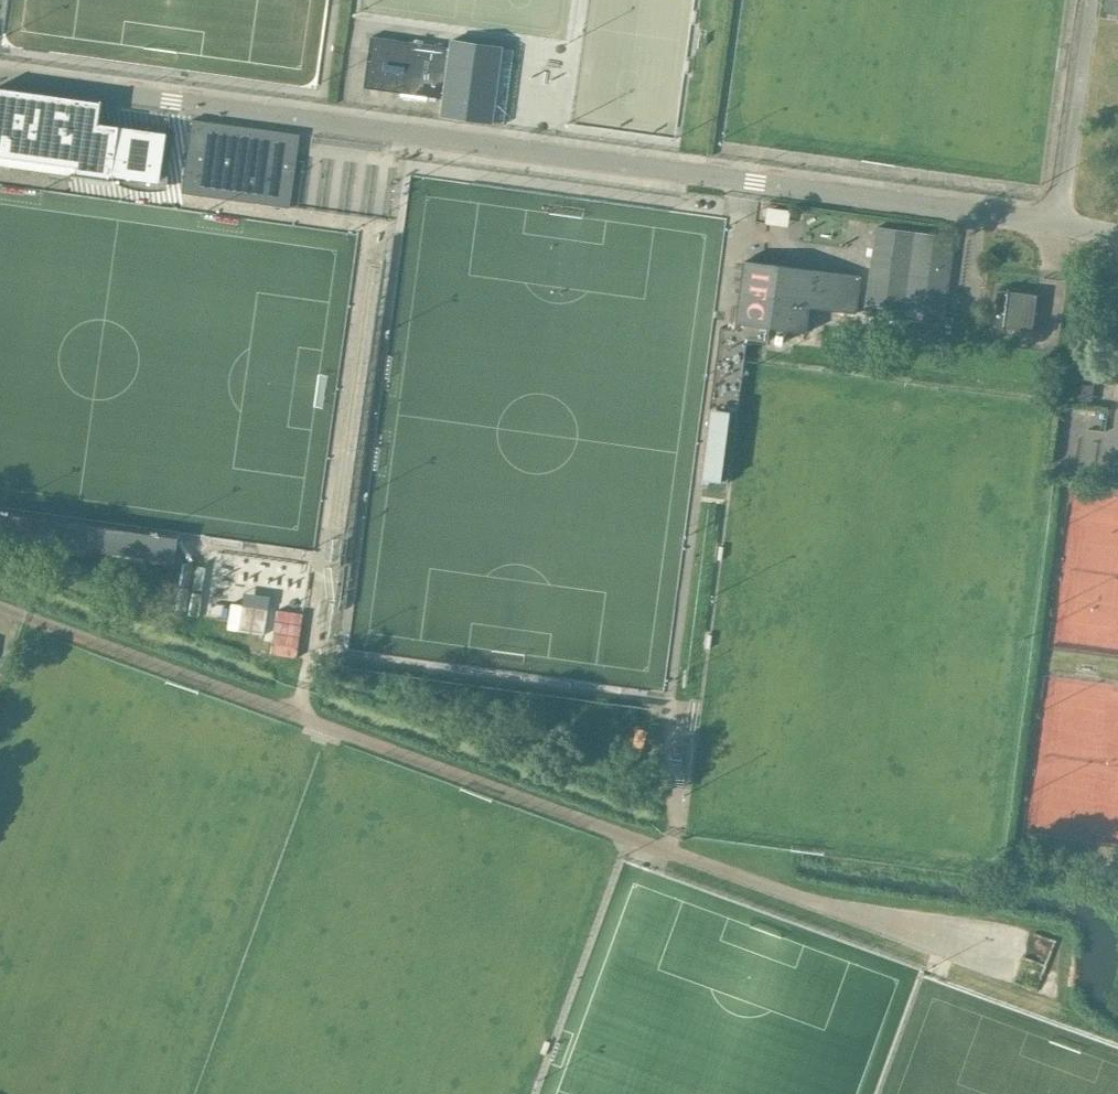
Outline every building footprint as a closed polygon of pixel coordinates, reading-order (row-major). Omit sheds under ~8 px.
[(1103,1),(1102,13),(1117,16),(1117,0),(1104,0),(1103,1)] [(1100,24),(1098,37),(1117,40),(1117,27),(1100,24)] [(371,36),(364,87),(443,98),(441,115),(505,123),(513,62),(502,47),(451,40),(450,47),(371,36)] [(104,180),(105,174),(116,176),(117,180),(133,178),(159,182),(166,134),(152,132),(151,126),(132,129),(99,124),(102,103),(0,88),(0,165),(104,180)] [(192,121),(182,193),(290,207),(299,136),(192,121)] [(878,227),(867,313),(940,323),(944,324),(946,313),(956,238),(878,227)] [(721,328),(701,479),(704,479),(728,482),(729,482),(745,363),(746,356),(747,346),(768,348),(771,328),(807,333),(810,307),(856,314),(861,276),(842,274),(823,271),(745,261),(738,316),(736,330),(721,328)] [(993,327),(1031,332),(1037,295),(999,289),(993,327)] [(174,565),(177,541),(0,516),(0,540),(174,565)] [(305,601),(271,596),(270,607),(303,612),(305,601)]
